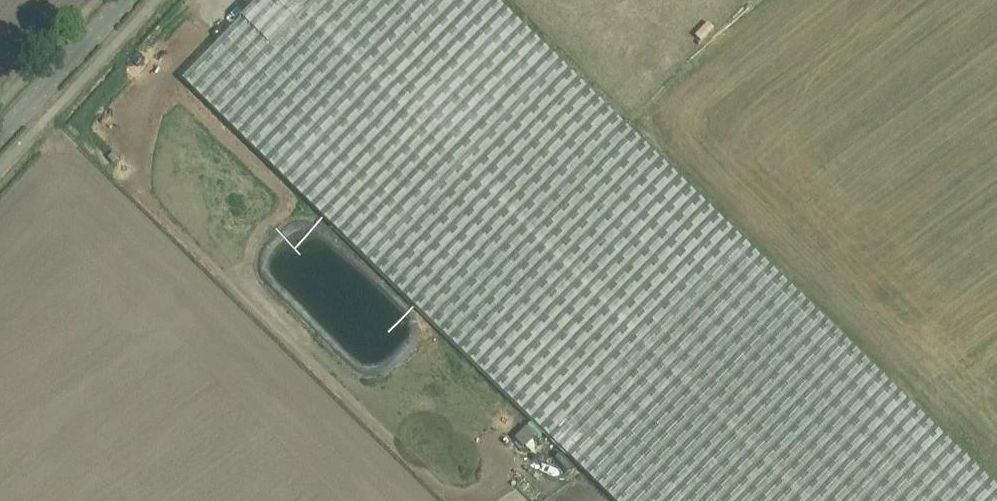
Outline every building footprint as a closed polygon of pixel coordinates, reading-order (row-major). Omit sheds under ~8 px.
[(497,0),(262,0),(183,80),(615,500),(996,500),(996,488),(497,0)]
